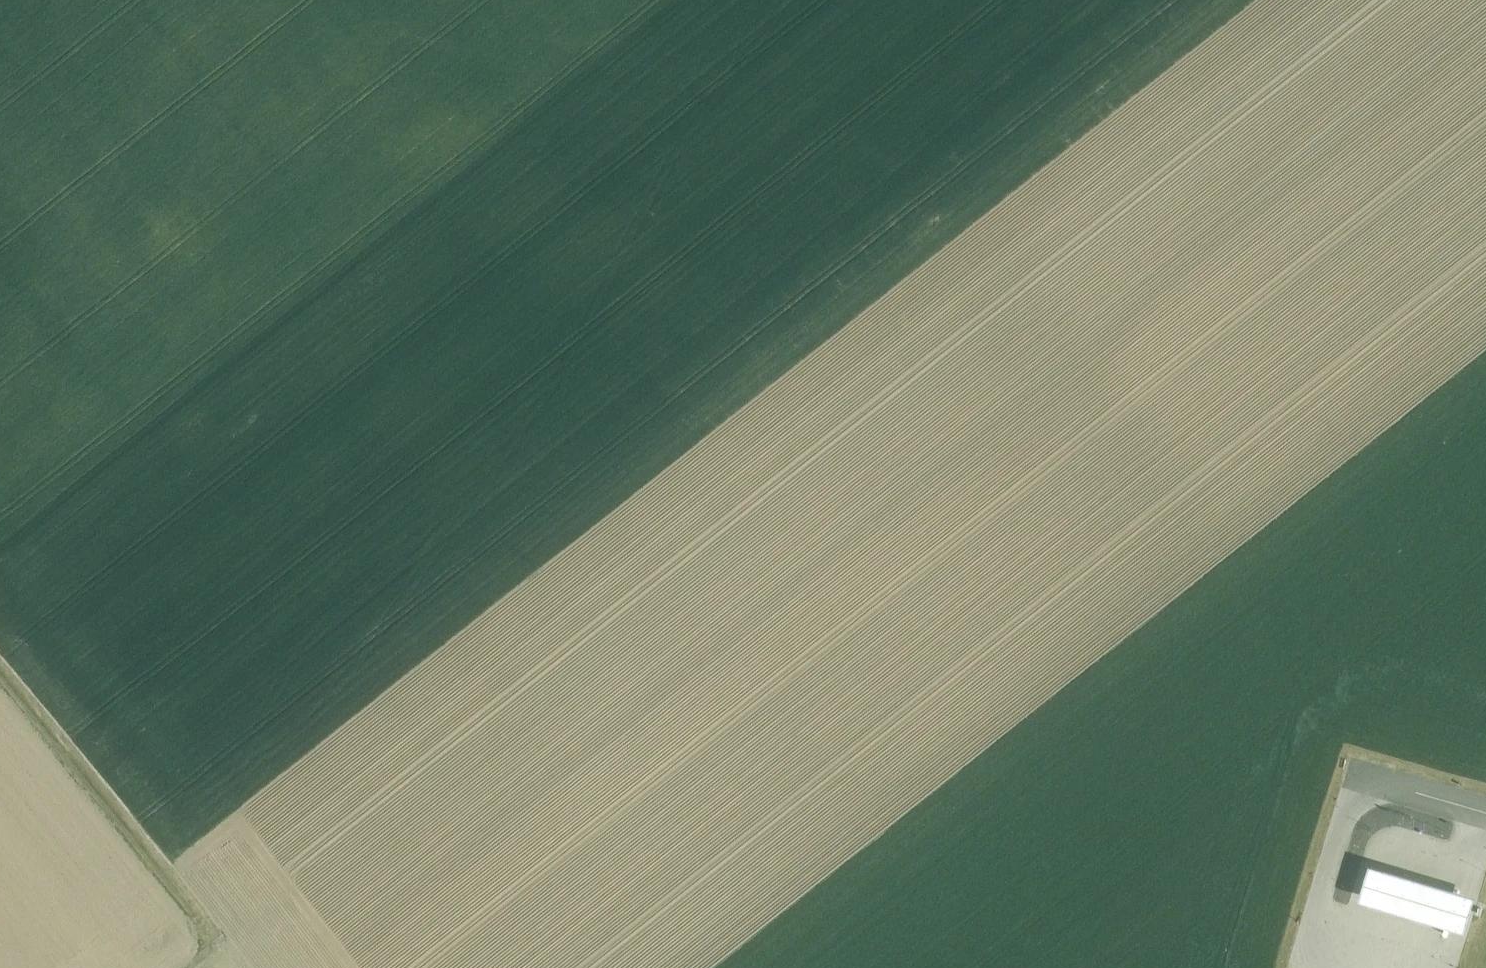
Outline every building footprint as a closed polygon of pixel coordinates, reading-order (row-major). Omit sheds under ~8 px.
[(1358,892),(1463,923),(1473,888),(1368,857),(1358,892)] [(1446,921),(1442,933),(1447,934),(1450,923),(1446,921)]
